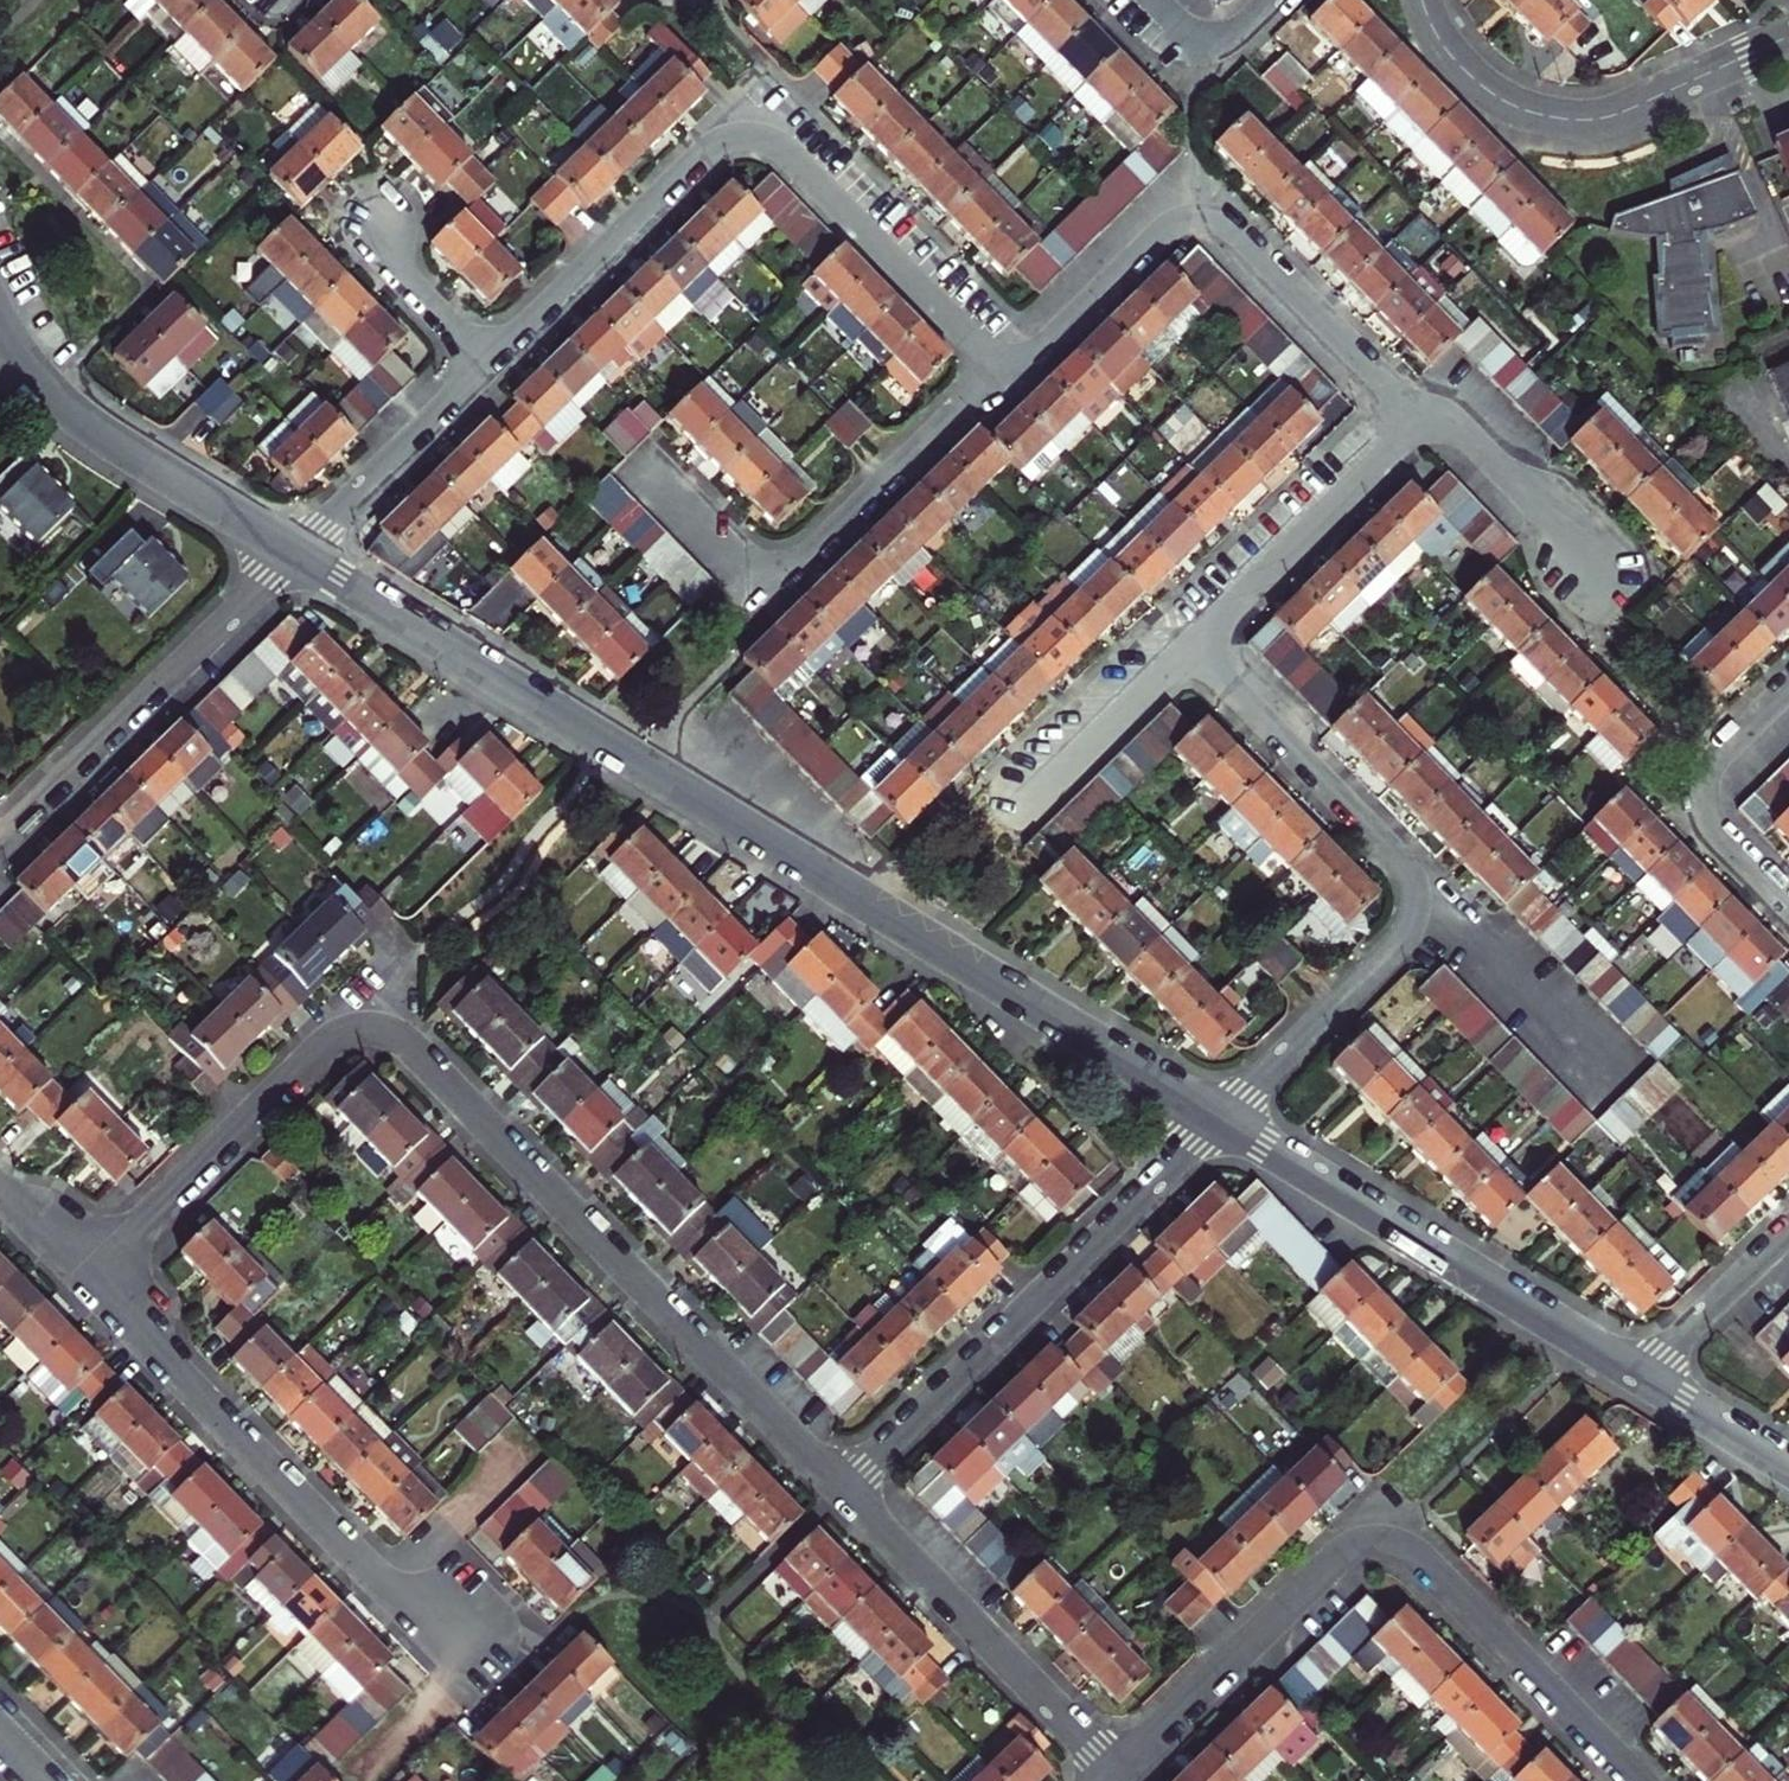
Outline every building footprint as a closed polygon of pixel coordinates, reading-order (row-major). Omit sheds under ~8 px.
[(122,9),(141,27),(146,22),(168,0),(131,0),(122,9)] [(215,0),(168,0),(146,22),(176,53),(222,8),(215,0)] [(384,25),(358,0),(344,0),(322,23),(354,55),(384,25)] [(575,0),(527,0),(551,24),(575,0)] [(623,9),(614,0),(575,0),(551,24),(547,29),(575,57),(590,42),(602,55),(626,31),(614,18),(623,9)] [(801,6),(796,0),(744,0),(740,4),(770,36),(801,6)] [(801,6),(814,19),(833,0),(796,0),(801,6)] [(989,10),(1019,40),(1030,30),(1001,0),(999,0),(989,10)] [(1060,0),(1001,0),(1030,30),(1060,0)] [(1091,27),(1064,0),(1060,0),(1030,30),(1019,40),(1048,69),(1091,27)] [(1372,21),(1351,0),(1332,0),(1312,19),(1342,50),(1372,21)] [(1515,15),(1530,0),(1500,0),(1515,15)] [(1588,26),(1562,0),(1530,0),(1515,15),(1544,45),(1551,37),(1564,50),(1588,26)] [(1668,34),(1681,21),(1688,29),(1718,0),(1635,0),(1668,34)] [(783,50),(814,19),(801,6),(770,36),(783,50)] [(250,35),(222,8),(176,53),(203,81),(218,66),(250,35)] [(1342,50),(1371,80),(1401,51),(1372,21),(1342,50)] [(322,23),(292,53),(325,85),(354,55),(322,23)] [(713,79),(661,27),(650,37),(668,55),(637,85),(647,95),(679,127),(709,98),(702,91),(713,79)] [(1119,56),(1091,27),(1048,69),(1077,98),(1087,87),(1119,56)] [(247,97),(248,95),(280,65),(250,35),(218,66),(247,97)] [(449,50),(439,41),(429,50),(439,60),(449,50)] [(829,86),(854,61),(842,49),(817,74),(829,86)] [(1382,125),(1429,80),(1401,51),(1371,80),(1354,96),(1382,125)] [(336,96),(366,67),(354,55),(325,85),(336,96)] [(1146,84),(1119,56),(1087,87),(1115,115),(1146,84)] [(1289,56),(1275,69),(1299,93),(1312,80),(1289,56)] [(866,73),(854,61),(829,86),(840,97),(833,104),(863,134),(896,102),(866,72),(866,73)] [(1263,81),(1287,105),(1299,93),(1275,69),(1263,81)] [(1458,109),(1429,80),(1382,125),(1411,154),(1458,109)] [(0,108),(0,123),(22,146),(56,112),(26,82),(0,108)] [(1160,131),(1177,114),(1146,84),(1115,115),(1145,146),(1148,142),(1160,131)] [(1104,126),(1115,115),(1087,87),(1077,98),(1104,126)] [(430,88),(385,132),(415,163),(446,133),(460,119),(430,88)] [(906,92),(896,102),(863,134),(892,163),(926,131),(905,110),(915,101),(906,92)] [(679,127),(647,95),(618,124),(650,156),(679,127)] [(56,112),(22,146),(50,175),(84,141),(96,131),(67,101),(56,112)] [(366,153),(322,108),(291,138),(335,184),(366,153)] [(1486,138),(1458,109),(1411,154),(1439,183),(1486,138)] [(608,114),(579,142),(589,152),(621,184),(650,156),(618,124),(608,114)] [(1145,146),(1115,115),(1104,126),(1134,156),(1137,153),(1145,146)] [(965,151),(935,121),(926,131),(956,160),(965,151)] [(1271,150),(1243,121),(1213,152),(1241,179),(1271,150)] [(956,160),(926,131),(892,163),(922,194),(956,160)] [(1173,167),(1184,156),(1160,131),(1148,142),(1173,167)] [(486,173),(446,133),(415,163),(445,193),(452,187),(462,197),(486,173)] [(335,184),(291,138),(262,166),(307,211),(335,184)] [(1516,168),(1486,138),(1439,183),(1469,213),(1516,168)] [(1773,146),(1777,156),(1788,182),(1788,138),(1773,146)] [(84,141),(50,175),(77,202),(112,169),(84,141)] [(1241,179),(1268,206),(1307,167),(1281,141),(1271,150),(1241,179)] [(1148,142),(1145,146),(1137,153),(1162,178),(1173,167),(1148,142)] [(965,151),(956,160),(984,189),(996,177),(968,148),(965,151)] [(621,184),(589,152),(560,181),(547,194),(571,220),(584,206),(591,213),(621,184)] [(1137,153),(1134,156),(1125,165),(1150,189),(1162,178),(1137,153)] [(123,158),(112,169),(77,202),(105,230),(151,186),(123,158)] [(984,189),(956,160),(922,194),(950,222),(984,189)] [(1743,178),(1739,179),(1729,161),(1669,187),(1669,202),(1611,222),(1606,237),(1631,242),(1667,245),(1667,254),(1658,254),(1658,285),(1653,286),(1654,309),(1657,309),(1657,344),(1669,343),(1670,357),(1708,356),(1707,345),(1717,344),(1712,283),(1707,283),(1704,241),(1721,238),(1765,222),(1743,178)] [(1150,189),(1125,165),(1113,177),(1138,201),(1150,189)] [(1295,234),(1335,195),(1307,167),(1268,206),(1295,234)] [(1469,213),(1497,243),(1544,197),(1516,168),(1469,213)] [(475,211),(500,187),(486,173),(462,197),(475,211)] [(1014,218),(1025,206),(996,177),(984,189),(1014,218)] [(1138,201),(1113,177),(1102,189),(1127,213),(1138,201)] [(763,214),(788,189),(776,178),(751,202),(763,214)] [(136,261),(181,217),(151,186),(105,230),(136,261)] [(708,216),(737,245),(750,258),(779,229),(775,225),(763,214),(751,202),(737,188),(708,216)] [(763,214),(775,225),(799,201),(788,189),(763,214)] [(1014,218),(984,189),(950,222),(980,252),(1014,218)] [(1102,189),(1093,197),(1090,200),(1115,225),(1127,213),(1102,189)] [(560,231),(571,220),(547,194),(534,206),(560,231)] [(1295,234),(1322,260),(1361,221),(1335,195),(1295,234)] [(1522,271),(1536,267),(1543,260),(1576,229),(1544,197),(1497,243),(1496,244),(1522,271)] [(1115,225),(1090,200),(1078,212),(1103,237),(1115,225)] [(786,236),(810,212),(799,201),(775,225),(779,229),(786,236)] [(786,236),(797,248),(821,223),(810,212),(786,236)] [(1103,237),(1078,212),(1065,224),(1090,249),(1103,237)] [(737,245),(708,216),(681,242),(710,272),(737,245)] [(166,292),(212,247),(181,217),(136,261),(166,292)] [(435,250),(464,279),(497,247),(468,218),(435,250)] [(1043,247),(1014,218),(980,252),(1008,281),(1017,273),(1030,260),(1043,247)] [(263,253),(276,267),(265,277),(282,295),(326,253),(295,221),(263,253)] [(1349,288),(1389,249),(1361,221),(1322,260),(1349,288)] [(797,248),(810,260),(834,236),(821,223),(797,248)] [(1090,249),(1065,224),(1054,235),(1079,260),(1090,249)] [(1079,260),(1054,235),(1043,247),(1067,272),(1079,260)] [(822,272),(846,248),(834,236),(810,260),(822,272)] [(681,242),(655,268),(684,297),(710,272),(681,242)] [(737,245),(710,272),(722,284),(750,258),(737,245)] [(526,276),(497,247),(464,279),(493,309),(526,276)] [(1054,284),(1067,272),(1043,247),(1030,260),(1054,284)] [(846,248),(822,272),(803,290),(830,318),(873,276),(846,248)] [(1376,314),(1415,275),(1389,249),(1349,288),(1376,314)] [(1211,263),(1199,250),(1173,275),(1186,287),(1211,263)] [(311,326),(355,283),(326,253),(282,295),(311,326)] [(1030,260),(1017,273),(1041,298),(1054,284),(1030,260)] [(1198,299),(1223,274),(1211,263),(1186,287),(1198,299)] [(627,296),(656,325),(684,297),(655,268),(627,296)] [(1173,275),(1167,268),(1138,297),(1168,328),(1198,299),(1186,287),(1173,275)] [(722,284),(710,272),(684,297),(696,309),(722,284)] [(1198,299),(1209,311),(1235,287),(1223,274),(1198,299)] [(1402,341),(1442,302),(1415,275),(1376,314),(1402,341)] [(830,318),(856,345),(868,333),(900,302),(873,276),(830,318)] [(340,355),(382,312),(355,283),(311,326),(340,355)] [(1221,323),(1247,299),(1235,287),(1209,311),(1210,312),(1221,323)] [(668,337),(656,325),(627,296),(600,322),(629,351),(637,358),(644,365),(670,339),(668,337)] [(696,309),(684,297),(656,325),(668,337),(696,309)] [(1138,297),(1108,327),(1138,357),(1168,328),(1138,297)] [(1198,299),(1168,328),(1180,341),(1210,312),(1209,311),(1198,299)] [(1221,323),(1233,335),(1258,311),(1247,299),(1221,323)] [(217,343),(176,302),(148,330),(179,362),(188,372),(217,343)] [(928,331),(900,302),(868,333),(896,362),(928,331)] [(1455,347),(1472,331),(1442,302),(1402,341),(1431,370),(1455,347)] [(1244,347),(1270,322),(1258,311),(1233,335),(1244,347)] [(399,356),(412,343),(382,312),(340,355),(369,386),(372,384),(385,371),(399,356)] [(602,378),(629,351),(600,322),(573,349),(602,378)] [(1244,347),(1256,359),(1281,334),(1270,322),(1244,347)] [(1472,331),(1455,347),(1465,359),(1492,334),(1481,322),(1472,331)] [(1138,357),(1108,327),(1079,354),(1122,398),(1151,370),(1138,357)] [(1151,370),(1180,341),(1168,328),(1138,357),(1151,370)] [(116,361),(148,392),(179,362),(148,330),(116,361)] [(954,357),(928,331),(896,362),(922,389),(954,357)] [(868,333),(856,345),(885,373),(896,362),(868,333)] [(1256,359),(1269,371),(1294,347),(1281,334),(1256,359)] [(1504,345),(1492,334),(1465,359),(1477,370),(1504,345)] [(1504,345),(1477,370),(1489,383),(1516,358),(1504,345)] [(1269,371),(1280,383),(1305,359),(1294,347),(1269,371)] [(574,405),(602,378),(573,349),(545,376),(574,405)] [(637,358),(629,351),(602,378),(609,385),(637,358)] [(1122,398),(1079,354),(1049,384),(1092,428),(1122,398)] [(420,377),(399,356),(385,371),(406,391),(420,377)] [(1516,358),(1489,383),(1501,395),(1527,370),(1516,358)] [(1290,393),(1292,395),(1317,371),(1305,359),(1280,383),(1281,384),(1290,393)] [(158,402),(188,372),(179,362),(148,392),(158,402)] [(911,400),(922,389),(896,362),(885,373),(911,400)] [(1770,376),(1788,418),(1788,368),(1770,376)] [(1536,378),(1527,370),(1501,395),(1512,407),(1539,381),(1536,378)] [(406,391),(385,371),(372,384),(393,405),(406,391)] [(1292,395),(1303,407),(1328,382),(1317,371),(1292,395)] [(706,382),(696,373),(681,388),(690,398),(706,382)] [(518,402),(523,407),(511,419),(547,456),(553,461),(591,422),(585,416),(574,405),(545,376),(518,402)] [(602,378),(574,405),(585,416),(612,389),(609,385),(602,378)] [(712,380),(685,406),(673,418),(700,446),(739,408),(712,380)] [(1539,381),(1512,407),(1523,418),(1550,393),(1539,381)] [(1328,382),(1303,407),(1315,419),(1341,395),(1328,382)] [(372,384),(369,386),(359,396),(380,417),(393,405),(372,384)] [(1020,412),(1063,456),(1092,428),(1049,384),(1020,412)] [(1251,414),(1260,423),(1290,393),(1281,384),(1251,414)] [(238,397),(226,385),(213,397),(200,410),(212,422),(238,397)] [(1292,395),(1290,393),(1260,423),(1291,455),(1321,425),(1315,419),(1303,407),(1292,395)] [(1550,393),(1523,418),(1536,431),(1562,405),(1550,393)] [(357,436),(338,417),(316,395),(288,423),(329,464),(357,436)] [(370,428),(380,417),(359,396),(348,407),(370,428)] [(224,435),(250,410),(238,397),(212,422),(224,435)] [(634,413),(631,411),(619,423),(644,447),(655,436),(654,434),(667,422),(645,401),(634,413)] [(727,474),(768,433),(742,405),(739,408),(700,446),(727,474)] [(1575,418),(1562,405),(1536,431),(1547,443),(1575,418)] [(1570,445),(1599,475),(1642,434),(1614,405),(1586,430),(1570,445)] [(863,441),(875,430),(852,406),(840,417),(863,441)] [(360,439),(370,428),(348,407),(338,417),(357,436),(360,439)] [(1020,412),(989,443),(1011,464),(1032,486),(1063,456),(1020,412)] [(1262,483),(1291,455),(1260,423),(1251,414),(1222,442),(1231,451),(1262,483)] [(850,454),(863,441),(840,417),(827,430),(850,454)] [(1586,430),(1575,418),(1547,443),(1559,455),(1570,445),(1586,430)] [(466,453),(495,483),(506,495),(547,456),(511,419),(501,428),(497,423),(466,453)] [(303,491),(329,464),(288,423),(262,450),(303,491)] [(644,447),(619,423),(605,437),(630,461),(644,447)] [(727,474),(754,501),(794,463),(796,460),(768,433),(727,474)] [(989,443),(979,433),(950,461),(982,493),(1011,464),(989,443)] [(1629,506),(1671,465),(1642,434),(1599,475),(1629,506)] [(1202,480),(1231,451),(1222,442),(1193,471),(1194,472),(1202,480)] [(1202,480),(1233,512),(1262,483),(1231,451),(1202,480)] [(468,509),(495,483),(466,453),(439,480),(468,509)] [(73,505),(23,454),(0,477),(0,509),(33,544),(73,505)] [(952,522),(982,493),(950,461),(920,491),(952,522)] [(820,489),(794,463),(754,501),(780,528),(820,489)] [(1629,506),(1657,535),(1689,504),(1699,494),(1671,465),(1629,506)] [(1171,509),(1202,480),(1194,472),(1164,502),(1171,509)] [(1446,473),(1421,497),(1434,510),(1459,486),(1446,473)] [(625,489),(613,477),(590,500),(588,502),(600,514),(625,489)] [(468,509),(439,480),(412,507),(453,547),(479,521),(468,509)] [(1171,509),(1202,541),(1233,512),(1202,480),(1171,509)] [(1421,497),(1410,486),(1382,513),(1412,544),(1440,516),(1434,510),(1421,497)] [(1434,510),(1440,516),(1446,522),(1471,498),(1459,486),(1434,510)] [(1788,509),(1767,488),(1743,511),(1758,527),(1771,514),(1777,520),(1788,509)] [(612,526),(637,501),(625,489),(600,514),(612,526)] [(891,519),(922,551),(952,522),(920,491),(891,519)] [(1482,510),(1471,498),(1446,522),(1457,534),(1482,510)] [(614,528),(624,538),(649,513),(637,501),(612,526),(614,528)] [(1136,529),(1143,537),(1171,509),(1164,502),(1136,529)] [(1657,535),(1686,566),(1691,560),(1719,534),(1689,504),(1657,535)] [(416,583),(453,547),(412,507),(385,533),(388,535),(371,556),(416,583)] [(1143,537),(1174,569),(1202,541),(1171,509),(1143,537)] [(1494,521),(1482,510),(1457,534),(1469,545),(1494,521)] [(624,538),(635,549),(660,525),(649,513),(624,538)] [(1385,570),(1412,544),(1382,513),(1355,539),(1385,570)] [(862,548),(893,580),(922,551),(891,519),(862,548)] [(73,521),(62,531),(70,539),(81,529),(73,521)] [(1494,521),(1469,545),(1481,558),(1506,534),(1494,521)] [(648,562),(673,538),(660,525),(635,549),(640,554),(648,562)] [(1174,569),(1143,537),(1136,529),(1134,527),(1103,557),(1141,597),(1143,599),(1174,569)] [(1518,547),(1506,534),(1481,558),(1494,571),(1518,547)] [(148,619),(188,579),(150,541),(142,549),(129,536),(86,578),(99,591),(110,580),(148,619)] [(659,573),(683,549),(673,538),(648,562),(659,573)] [(1392,578),(1385,570),(1355,539),(1327,566),(1367,606),(1394,580),(1392,578)] [(1392,578),(1419,552),(1412,544),(1385,570),(1392,578)] [(544,545),(514,575),(540,601),(570,572),(544,545)] [(1758,575),(1760,577),(1769,586),(1788,607),(1788,545),(1758,575)] [(832,577),(863,609),(893,580),(862,548),(832,577)] [(669,584),(671,585),(695,561),(683,549),(659,573),(669,584)] [(934,562),(922,551),(893,580),(904,591),(934,562)] [(1103,557),(1101,556),(1072,585),(1112,626),(1141,597),(1103,557)] [(607,588),(581,561),(570,572),(596,598),(607,588)] [(683,597),(707,573),(695,561),(671,585),(683,597)] [(1340,633),(1367,606),(1327,566),(1300,593),(1330,624),(1340,633)] [(1466,599),(1462,602),(1491,631),(1522,600),(1494,571),(1466,599)] [(570,572),(540,601),(566,628),(596,598),(570,572)] [(696,611),(721,587),(707,573),(683,597),(696,611)] [(863,609),(832,577),(802,606),(834,638),(845,649),(875,620),(863,609)] [(1759,596),(1769,586),(1760,577),(1750,586),(1759,596)] [(1082,655),(1112,626),(1072,585),(1042,614),(1051,624),(1082,655)] [(1759,596),(1742,612),(1773,645),(1788,630),(1788,607),(1769,586),(1759,596)] [(607,588),(596,598),(566,628),(594,658),(635,617),(607,588)] [(1285,635),(1297,648),(1301,653),(1330,624),(1300,593),(1271,621),(1285,635)] [(1549,627),(1522,600),(1491,631),(1517,658),(1549,627)] [(777,632),(808,664),(834,638),(802,606),(777,632)] [(1745,672),(1773,645),(1742,612),(1714,639),(1745,672)] [(594,658),(622,687),(664,646),(635,617),(594,658)] [(1285,635),(1271,621),(1247,645),(1261,658),(1285,635)] [(1082,655),(1051,624),(1022,652),(1053,684),(1082,655)] [(1509,666),(1536,693),(1576,655),(1549,627),(1517,658),(1509,666)] [(279,629),(267,641),(292,665),(304,654),(279,629)] [(1676,656),(1685,666),(1714,639),(1704,629),(1676,656)] [(776,695),(808,664),(777,632),(745,663),(755,673),(767,685),(776,695)] [(1261,658),(1273,671),(1297,648),(1285,635),(1261,658)] [(808,664),(819,675),(845,649),(834,638),(808,664)] [(1717,699),(1745,672),(1714,639),(1685,666),(1717,699)] [(255,653),(279,677),(292,665),(267,641),(255,653)] [(1013,643),(983,672),(1023,713),(1053,684),(1022,652),(1013,643)] [(269,688),(264,693),(291,721),(337,676),(310,648),(304,654),(292,665),(279,677),(269,688)] [(1308,660),(1301,653),(1297,648),(1273,671),(1285,683),(1308,660)] [(255,653),(244,664),(269,688),(279,677),(255,653)] [(1562,720),(1570,712),(1602,681),(1576,655),(1536,693),(1562,720)] [(1297,695),(1320,672),(1308,660),(1285,683),(1297,695)] [(244,664),(232,675),(256,700),(264,693),(269,688),(244,664)] [(779,698),(787,706),(819,675),(808,664),(776,695),(779,698)] [(994,742),(1023,713),(983,672),(953,700),(994,742)] [(1308,707),(1332,684),(1320,672),(1297,695),(1308,707)] [(730,698),(742,710),(767,685),(755,673),(730,698)] [(1479,684),(1468,674),(1458,684),(1468,695),(1479,684)] [(232,675),(219,687),(244,712),(256,700),(232,675)] [(363,703),(337,676),(291,721),(317,748),(363,703)] [(1570,712),(1596,739),(1628,707),(1602,681),(1570,712)] [(1320,719),(1343,696),(1332,684),(1308,707),(1320,719)] [(779,698),(776,695),(767,685),(742,710),(754,722),(779,698)] [(219,687),(208,698),(233,723),(244,712),(219,687)] [(1332,732),(1355,709),(1343,696),(1320,719),(1332,732)] [(197,710),(221,734),(233,723),(208,698),(197,710)] [(791,710),(787,706),(779,698),(754,722),(766,735),(791,710)] [(923,728),(934,739),(965,770),(994,742),(953,700),(953,699),(923,728)] [(1394,728),(1364,699),(1355,709),(1332,732),(1360,761),(1394,728)] [(1472,710),(1464,702),(1453,713),(1460,721),(1472,710)] [(388,728),(363,703),(317,748),(342,774),(388,728)] [(1194,729),(1171,706),(1157,719),(1180,743),(1194,729)] [(1585,750),(1612,778),(1626,765),(1655,735),(1628,707),(1596,739),(1585,750)] [(183,723),(207,748),(221,734),(197,710),(183,723)] [(766,735),(777,747),(802,722),(791,710),(766,735)] [(1389,790),(1421,759),(1431,750),(1438,743),(1409,714),(1394,728),(1360,761),(1389,790)] [(1173,750),(1180,743),(1157,719),(1145,731),(1168,755),(1173,750)] [(1194,729),(1180,743),(1173,750),(1205,781),(1235,751),(1205,719),(1194,729)] [(789,759),(815,734),(802,722),(777,747),(789,759)] [(207,748),(183,723),(170,736),(194,760),(207,748)] [(388,728),(342,774),(382,815),(423,774),(411,761),(416,757),(388,728)] [(923,728),(896,754),(906,765),(934,739),(923,728)] [(1156,767),(1168,755),(1145,731),(1133,743),(1156,767)] [(815,734),(789,759),(800,770),(825,746),(815,734)] [(221,762),(207,748),(194,760),(170,736),(143,763),(184,805),(186,807),(214,779),(209,774),(221,762)] [(965,770),(934,739),(906,765),(937,797),(965,770)] [(1156,767),(1133,743),(1122,754),(1145,778),(1156,767)] [(501,775),(474,746),(434,785),(431,788),(458,817),(501,775)] [(825,746),(800,770),(812,782),(837,758),(825,746)] [(1460,779),(1431,750),(1421,759),(1450,789),(1460,779)] [(1264,780),(1235,751),(1205,781),(1233,810),(1264,780)] [(872,793),(884,806),(896,818),(906,828),(937,797),(906,765),(896,754),(864,785),(872,793)] [(1145,778),(1122,754),(1109,766),(1132,790),(1145,778)] [(837,758),(812,782),(824,794),(849,770),(837,758)] [(1418,820),(1450,789),(1421,759),(1389,790),(1418,820)] [(1779,773),(1788,783),(1788,762),(1779,773)] [(143,763),(116,789),(153,825),(157,831),(184,805),(143,763)] [(1132,790),(1109,766),(1097,778),(1120,801),(1132,790)] [(860,782),(849,770),(824,794),(835,806),(860,782)] [(1779,773),(1767,784),(1788,808),(1788,783),(1779,773)] [(434,785),(423,774),(382,815),(400,833),(415,819),(407,811),(431,788),(434,785)] [(528,803),(501,775),(458,817),(443,832),(469,860),(528,803)] [(1120,801),(1097,778),(1085,789),(1108,813),(1120,801)] [(1222,821),(1251,851),(1293,810),(1264,780),(1233,810),(1222,821)] [(835,806),(847,818),(872,793),(864,785),(860,782),(835,806)] [(1788,811),(1788,808),(1767,784),(1754,797),(1778,821),(1788,811)] [(90,815),(125,852),(153,825),(116,789),(90,815)] [(1108,813),(1085,789),(1073,801),(1096,825),(1108,813)] [(1446,849),(1478,818),(1450,789),(1418,820),(1446,849)] [(847,818),(859,831),(884,806),(872,793),(847,818)] [(1591,825),(1617,852),(1649,820),(1623,794),(1591,825)] [(1768,831),(1772,827),(1788,845),(1788,811),(1778,821),(1754,797),(1745,806),(1768,831)] [(1096,825),(1073,801),(1061,812),(1084,836),(1096,825)] [(871,843),(896,818),(884,806),(859,831),(871,843)] [(1507,847),(1517,837),(1488,808),(1478,818),(1446,849),(1475,878),(1507,847)] [(1322,838),(1293,810),(1251,851),(1265,864),(1276,853),(1291,869),(1322,838)] [(1084,836),(1061,812),(1049,824),(1071,849),(1084,836)] [(100,877),(125,852),(90,815),(65,840),(100,877)] [(277,838),(286,829),(274,817),(265,826),(277,838)] [(1625,896),(1676,847),(1649,820),(1617,852),(1607,861),(1599,869),(1625,896)] [(1067,853),(1071,849),(1049,824),(1038,835),(1061,859),(1067,853)] [(1588,828),(1581,834),(1607,861),(1617,852),(1591,825),(1588,828)] [(299,847),(286,834),(275,845),(288,858),(299,847)] [(1046,873),(1061,859),(1038,835),(1023,849),(1046,873)] [(1351,867),(1322,838),(1291,869),(1320,898),(1351,867)] [(100,877),(65,840),(34,870),(65,902),(71,897),(81,908),(107,885),(100,877)] [(638,856),(631,862),(615,845),(590,870),(635,916),(667,885),(638,856)] [(1504,908),(1529,884),(1536,877),(1507,847),(1475,878),(1504,908)] [(1676,847),(1625,896),(1653,924),(1703,875),(1676,847)] [(1035,884),(1068,916),(1099,885),(1067,853),(1061,859),(1046,873),(1035,884)] [(1380,897),(1351,867),(1320,898),(1311,906),(1340,935),(1342,938),(1345,939),(1349,939),(1352,938),(1354,937),(1359,947),(1367,940),(1369,936),(1370,933),(1370,929),(1369,926),(1368,922),(1361,915),(1380,897)] [(34,870),(9,895),(13,900),(35,926),(37,929),(65,902),(34,870)] [(247,886),(237,875),(226,885),(236,896),(247,886)] [(1729,901),(1703,875),(1653,924),(1679,950),(1697,932),(1729,901)] [(1504,908),(1517,921),(1542,897),(1529,884),(1504,908)] [(667,885),(635,916),(666,947),(698,916),(667,885)] [(1096,944),(1128,913),(1099,885),(1068,916),(1096,944)] [(1542,897),(1517,921),(1528,932),(1553,908),(1542,897)] [(1142,899),(1128,913),(1096,944),(1125,974),(1171,929),(1142,899)] [(35,926),(13,900),(0,912),(23,938),(35,926)] [(1723,959),(1755,928),(1729,901),(1697,932),(1723,959)] [(339,919),(325,905),(284,946),(316,978),(337,957),(341,961),(361,942),(346,927),(339,919)] [(339,919),(346,927),(359,914),(351,907),(339,919)] [(1528,932),(1540,944),(1564,920),(1556,911),(1553,908),(1528,932)] [(0,912),(0,945),(12,958),(27,943),(23,938),(0,912)] [(373,930),(359,914),(346,927),(361,942),(373,930)] [(655,958),(666,947),(635,916),(624,927),(655,958)] [(726,944),(698,916),(666,947),(694,975),(726,944)] [(1551,956),(1576,932),(1564,920),(1540,944),(1551,956)] [(1755,928),(1723,959),(1753,988),(1778,964),(1784,958),(1755,928)] [(1186,972),(1200,958),(1171,929),(1125,974),(1154,1003),(1186,972)] [(1551,956),(1564,969),(1588,945),(1582,938),(1576,932),(1551,956)] [(1679,950),(1746,1018),(1764,1000),(1753,988),(1723,959),(1697,932),(1679,950)] [(1304,964),(1278,938),(1265,951),(1290,977),(1304,964)] [(755,974),(726,944),(694,975),(723,1004),(747,980),(757,991),(795,954),(786,944),(755,974)] [(12,958),(0,945),(0,969),(12,958)] [(1588,945),(1564,969),(1575,980),(1599,956),(1588,945)] [(316,978),(284,946),(244,984),(281,1022),(300,1004),(295,998),(316,978)] [(666,947),(655,958),(652,960),(680,988),(681,987),(694,975),(666,947)] [(1280,988),(1290,977),(1265,951),(1254,962),(1280,988)] [(815,960),(808,966),(795,954),(757,991),(772,1006),(775,1004),(787,992),(813,1020),(844,990),(815,960)] [(1599,956),(1575,980),(1586,991),(1610,967),(1609,966),(1599,956)] [(1788,975),(1778,964),(1753,988),(1764,1000),(1788,975)] [(1586,991),(1597,1003),(1622,979),(1610,967),(1586,991)] [(1427,1006),(1454,981),(1441,969),(1415,994),(1427,1006)] [(1215,1001),(1186,972),(1154,1003),(1183,1032),(1215,1001)] [(681,987),(710,1016),(723,1004),(694,975),(681,987)] [(1764,1000),(1776,1012),(1788,1000),(1788,975),(1764,1000)] [(1610,1016),(1634,992),(1622,979),(1597,1003),(1610,1016)] [(1427,1006),(1436,1015),(1440,1019),(1466,993),(1454,981),(1427,1006)] [(281,1022),(244,984),(202,1024),(235,1058),(256,1038),(260,1042),(281,1022)] [(509,1027),(469,986),(433,1022),(451,1040),(454,1038),(475,1060),(509,1027)] [(866,1027),(873,1020),(844,990),(813,1020),(842,1051),(854,1064),(878,1040),(866,1027)] [(1238,1003),(1226,990),(1215,1001),(1183,1032),(1212,1061),(1244,1029),(1228,1014),(1238,1003)] [(802,1032),(813,1020),(787,992),(775,1004),(802,1032)] [(1610,1016),(1621,1028),(1646,1004),(1635,993),(1634,992),(1610,1016)] [(1440,1019),(1452,1031),(1478,1006),(1466,993),(1440,1019)] [(1788,1024),(1788,1000),(1776,1012),(1788,1025),(1788,1024)] [(1646,1004),(1621,1028),(1633,1040),(1657,1016),(1646,1004)] [(10,1016),(0,1006),(0,1025),(10,1016)] [(1464,1043),(1490,1017),(1478,1006),(1452,1031),(1461,1041),(1464,1043)] [(1657,1016),(1633,1040),(1644,1051),(1669,1028),(1661,1020),(1657,1016)] [(1502,1030),(1490,1017),(1464,1043),(1476,1055),(1502,1030)] [(854,1064),(867,1078),(872,1074),(884,1062),(913,1091),(945,1060),(917,1031),(914,1034),(900,1019),(878,1040),(854,1064)] [(831,1061),(842,1051),(813,1020),(802,1032),(831,1061)] [(235,1058),(202,1024),(160,1065),(174,1079),(198,1102),(219,1082),(214,1078),(235,1058)] [(1399,1050),(1373,1025),(1331,1066),(1356,1091),(1399,1050)] [(509,1027),(475,1060),(497,1082),(493,1085),(514,1106),(551,1071),(509,1027)] [(1681,1040),(1669,1028),(1644,1051),(1657,1064),(1681,1040)] [(0,1029),(0,1082),(26,1056),(38,1045),(26,1032),(14,1043),(0,1029)] [(1476,1055),(1487,1067),(1513,1041),(1502,1030),(1476,1055)] [(1524,1052),(1513,1041),(1487,1067),(1498,1078),(1524,1052)] [(1399,1050),(1356,1091),(1382,1117),(1424,1076),(1399,1050)] [(1536,1064),(1524,1052),(1498,1078),(1509,1089),(1536,1064)] [(42,1121),(66,1098),(26,1056),(0,1082),(0,1101),(19,1121),(31,1110),(42,1121)] [(973,1088),(945,1060),(913,1091),(926,1106),(940,1120),(973,1088)] [(913,1091),(884,1062),(872,1074),(900,1103),(913,1091)] [(1522,1102),(1548,1076),(1536,1064),(1509,1089),(1514,1094),(1522,1102)] [(1657,1064),(1645,1076),(1669,1100),(1679,1090),(1681,1088),(1657,1064)] [(559,1146),(593,1114),(551,1071),(514,1106),(536,1129),(539,1126),(559,1146)] [(354,1097),(357,1094),(336,1072),(333,1072),(299,1104),(342,1149),(374,1118),(354,1097)] [(1441,1111),(1450,1103),(1424,1076),(1382,1117),(1408,1143),(1441,1111)] [(1559,1088),(1548,1076),(1522,1102),(1533,1113),(1559,1088)] [(1632,1088),(1657,1112),(1669,1100),(1645,1076),(1632,1088)] [(186,1113),(198,1102),(174,1079),(163,1090),(186,1113)] [(1002,1119),(973,1088),(940,1120),(970,1150),(1002,1119)] [(1545,1125),(1571,1100),(1559,1088),(1533,1113),(1541,1121),(1545,1125)] [(1632,1088),(1620,1100),(1644,1125),(1650,1119),(1657,1112),(1632,1088)] [(1763,1116),(1773,1126),(1788,1142),(1788,1090),(1763,1116)] [(914,1118),(926,1106),(913,1091),(900,1103),(914,1118)] [(121,1129),(91,1097),(77,1110),(66,1098),(42,1121),(53,1133),(58,1128),(88,1160),(121,1129)] [(1545,1125),(1556,1137),(1583,1111),(1571,1100),(1545,1125)] [(1607,1113),(1632,1138),(1644,1125),(1620,1100),(1607,1113)] [(644,1143),(604,1103),(593,1114),(632,1154),(644,1143)] [(1408,1143),(1435,1170),(1468,1139),(1441,1111),(1408,1143)] [(1583,1111),(1556,1137),(1569,1150),(1596,1124),(1583,1111)] [(1632,1138),(1607,1113),(1596,1124),(1620,1149),(1632,1138)] [(580,1168),(577,1171),(596,1190),(632,1154),(593,1114),(559,1146),(580,1168)] [(394,1139),(374,1118),(342,1149),(382,1191),(418,1157),(398,1136),(394,1139)] [(970,1150),(996,1178),(1029,1146),(1002,1119),(970,1150)] [(940,1120),(927,1132),(957,1163),(970,1150),(940,1120)] [(1788,1173),(1788,1142),(1773,1126),(1744,1155),(1775,1187),(1788,1173)] [(116,1190),(149,1159),(121,1129),(88,1160),(116,1190)] [(1435,1170),(1462,1197),(1504,1157),(1477,1130),(1468,1139),(1435,1170)] [(616,1206),(638,1228),(670,1196),(644,1169),(655,1158),(662,1152),(649,1139),(644,1143),(632,1154),(596,1190),(613,1208),(616,1206)] [(996,1178),(1026,1208),(1058,1177),(1029,1146),(996,1178)] [(1714,1184),(1744,1155),(1735,1147),(1706,1175),(1714,1184)] [(970,1150),(957,1163),(984,1190),(996,1178),(970,1150)] [(1746,1216),(1775,1187),(1744,1155),(1714,1184),(1746,1216)] [(435,1175),(418,1157),(382,1191),(421,1232),(454,1201),(432,1177),(435,1175)] [(1523,1201),(1535,1189),(1504,1157),(1462,1197),(1493,1229),(1523,1201)] [(655,1158),(644,1169),(670,1196),(671,1195),(681,1185),(655,1158)] [(780,1171),(769,1160),(761,1167),(773,1178),(780,1171)] [(278,1187),(255,1162),(252,1166),(274,1190),(278,1187)] [(1552,1233),(1587,1199),(1557,1169),(1535,1189),(1523,1201),(1552,1233)] [(1714,1184),(1706,1175),(1704,1174),(1674,1203),(1716,1245),(1746,1216),(1714,1184)] [(1058,1177),(1026,1208),(1054,1238),(1087,1206),(1058,1177)] [(1013,1220),(1026,1208),(996,1178),(984,1190),(1013,1220)] [(1606,1202),(1595,1191),(1587,1199),(1552,1233),(1581,1263),(1616,1229),(1598,1210),(1606,1202)] [(671,1195),(670,1196),(638,1228),(658,1248),(655,1251),(676,1273),(712,1238),(671,1195)] [(811,1212),(798,1199),(787,1210),(800,1222),(811,1212)] [(477,1218),(473,1221),(454,1201),(421,1232),(462,1275),(498,1240),(477,1218)] [(1246,1254),(1237,1245),(1262,1222),(1246,1206),(1220,1232),(1202,1213),(1175,1239),(1206,1272),(1216,1282),(1246,1254)] [(1042,1250),(1054,1238),(1026,1208),(1013,1220),(1042,1250)] [(704,1295),(719,1311),(752,1278),(770,1261),(730,1220),(712,1238),(676,1273),(701,1299),(704,1295)] [(1609,1292),(1654,1249),(1625,1220),(1616,1229),(1581,1263),(1609,1292)] [(1237,1245),(1246,1254),(1249,1258),(1274,1234),(1262,1222),(1237,1245)] [(1000,1266),(1009,1257),(983,1232),(974,1241),(1000,1266)] [(1286,1246),(1274,1234),(1249,1258),(1254,1263),(1261,1270),(1286,1246)] [(1150,1275),(1139,1285),(1163,1309),(1174,1298),(1177,1301),(1206,1272),(1175,1239),(1144,1269),(1150,1275)] [(516,1258),(498,1240),(462,1275),(502,1318),(536,1285),(513,1261),(516,1258)] [(1297,1259),(1286,1246),(1261,1270),(1273,1282),(1297,1259)] [(171,1276),(197,1303),(228,1274),(202,1247),(171,1276)] [(1637,1322),(1682,1277),(1654,1249),(1609,1292),(1637,1322)] [(978,1254),(967,1265),(994,1292),(1005,1282),(978,1254)] [(1254,1263),(1249,1258),(1246,1254),(1216,1282),(1225,1291),(1254,1263)] [(1309,1271),(1297,1259),(1273,1282),(1285,1294),(1309,1271)] [(988,1307),(983,1302),(994,1292),(967,1265),(956,1276),(953,1273),(938,1288),(925,1275),(910,1290),(914,1295),(925,1306),(957,1338),(988,1307)] [(1321,1283),(1309,1271),(1285,1294),(1297,1307),(1321,1283)] [(218,1363),(244,1338),(267,1316),(228,1274),(197,1303),(224,1331),(205,1349),(218,1363)] [(756,1358),(781,1335),(795,1322),(752,1278),(719,1311),(734,1327),(730,1331),(756,1358)] [(1297,1307),(1309,1319),(1333,1295),(1321,1283),(1297,1307)] [(557,1307),(536,1285),(502,1318),(541,1359),(578,1323),(560,1303),(557,1307)] [(1139,1285),(1126,1298),(1120,1292),(1091,1321),(1120,1351),(1136,1336),(1163,1309),(1139,1285)] [(1309,1319),(1333,1343),(1362,1315),(1338,1290),(1333,1295),(1309,1319)] [(2,1291),(0,1293),(0,1350),(31,1320),(2,1291)] [(896,1333),(925,1306),(914,1295),(885,1322),(896,1333)] [(928,1365),(957,1338),(925,1306),(896,1333),(928,1365)] [(1788,1345),(1788,1321),(1781,1313),(1768,1326),(1771,1328),(1788,1345)] [(1361,1372),(1390,1344),(1362,1315),(1333,1343),(1361,1372)] [(1309,1319),(1297,1331),(1320,1355),(1333,1343),(1309,1319)] [(58,1349),(31,1320),(0,1350),(0,1356),(25,1381),(58,1349)] [(1094,1376),(1120,1351),(1091,1321),(1063,1348),(1070,1354),(1057,1366),(1098,1408),(1112,1394),(1094,1376)] [(867,1362),(896,1333),(885,1322),(856,1351),(867,1362)] [(581,1401),(615,1368),(593,1345),(596,1341),(578,1323),(541,1359),(581,1401)] [(1771,1328),(1768,1326),(1755,1339),(1788,1374),(1788,1345),(1771,1328)] [(896,1333),(867,1362),(899,1394),(928,1365),(896,1333)] [(794,1348),(781,1335),(756,1358),(770,1373),(794,1348)] [(1131,1362),(1147,1347),(1136,1336),(1120,1351),(1131,1362)] [(228,1373),(220,1380),(249,1409),(282,1378),(244,1338),(218,1363),(228,1373)] [(1387,1399),(1416,1370),(1390,1344),(1361,1372),(1387,1399)] [(782,1385),(805,1360),(794,1348),(770,1373),(782,1385)] [(100,1392),(58,1349),(25,1381),(54,1412),(62,1405),(74,1418),(100,1392)] [(829,1384),(836,1392),(867,1362),(856,1351),(825,1381),(829,1384)] [(794,1397),(818,1373),(805,1360),(782,1385),(794,1397)] [(864,1421),(868,1424),(899,1394),(867,1362),(836,1392),(840,1396),(852,1408),(864,1421)] [(312,1410),(327,1396),(297,1364),(282,1378),(312,1410)] [(1099,1409),(1098,1408),(1057,1366),(1048,1375),(1043,1370),(1012,1399),(1045,1432),(1056,1443),(1067,1432),(1056,1421),(1070,1407),(1085,1422),(1099,1409)] [(615,1368),(581,1401),(622,1444),(634,1431),(659,1407),(638,1385),(634,1389),(615,1368)] [(1455,1410),(1416,1370),(1387,1399),(1412,1425),(1399,1437),(1412,1451),(1455,1410)] [(794,1397),(805,1409),(829,1384),(825,1381),(818,1373),(794,1397)] [(312,1410),(282,1378),(249,1409),(280,1441),(312,1410)] [(805,1409),(816,1421),(840,1396),(836,1392),(829,1384),(805,1409)] [(139,1432),(100,1392),(74,1418),(86,1430),(82,1434),(108,1462),(139,1432)] [(327,1396),(312,1410),(341,1440),(355,1427),(327,1396)] [(829,1433),(852,1408),(840,1396),(816,1421),(829,1433)] [(1012,1399),(985,1426),(1018,1458),(1045,1432),(1012,1399)] [(697,1447),(659,1407),(634,1431),(644,1441),(639,1446),(668,1476),(697,1447)] [(341,1440),(312,1410),(280,1441),(309,1470),(341,1440)] [(492,1456),(504,1444),(480,1419),(468,1430),(492,1456)] [(1568,1424),(1539,1453),(1573,1486),(1601,1458),(1568,1424)] [(1018,1458),(985,1426),(956,1454),(989,1486),(1018,1458)] [(355,1427),(341,1440),(368,1469),(382,1456),(355,1427)] [(456,1441),(481,1467),(492,1456),(468,1430),(456,1441)] [(639,1446),(644,1441),(634,1431),(622,1444),(616,1449),(655,1489),(668,1476),(639,1446)] [(108,1462),(138,1492),(142,1488),(151,1497),(177,1472),(139,1432),(108,1462)] [(98,1472),(108,1462),(82,1434),(72,1444),(98,1472)] [(368,1469),(341,1440),(309,1470),(338,1499),(368,1469)] [(456,1441),(443,1454),(468,1479),(481,1467),(456,1441)] [(668,1476),(694,1504),(724,1475),(697,1447),(668,1476)] [(1539,1453),(1509,1482),(1543,1515),(1573,1486),(1539,1453)] [(960,1514),(989,1486),(956,1454),(928,1481),(939,1493),(951,1505),(960,1514)] [(382,1456),(368,1469),(397,1499),(407,1489),(410,1487),(382,1456)] [(1336,1495),(1347,1484),(1324,1459),(1322,1457),(1279,1499),(1311,1532),(1342,1501),(1336,1495)] [(989,1486),(1001,1498),(1030,1470),(1018,1458),(989,1486)] [(128,1502),(138,1492),(108,1462),(98,1472),(128,1502)] [(397,1499),(368,1469),(338,1499),(367,1528),(397,1499)] [(154,1514),(183,1545),(216,1512),(177,1472),(151,1497),(161,1507),(154,1514)] [(1674,1546),(1695,1568),(1742,1521),(1695,1473),(1671,1498),(1681,1508),(1654,1536),(1669,1551),(1674,1546)] [(722,1533),(752,1505),(724,1475),(694,1504),(722,1533)] [(539,1480),(528,1491),(549,1515),(561,1503),(539,1480)] [(1515,1542),(1543,1515),(1509,1482),(1481,1509),(1515,1542)] [(964,1518),(972,1527),(1001,1498),(989,1486),(960,1514),(964,1518)] [(397,1499),(425,1528),(435,1519),(407,1489),(397,1499)] [(528,1491),(515,1503),(538,1526),(549,1515),(528,1491)] [(914,1517),(926,1529),(951,1505),(939,1493),(914,1517)] [(425,1528),(397,1499),(367,1528),(395,1557),(425,1528)] [(1280,1562),(1311,1532),(1279,1499),(1248,1529),(1280,1562)] [(515,1503),(504,1514),(526,1537),(535,1529),(538,1526),(515,1503)] [(722,1533),(745,1557),(775,1529),(752,1505),(722,1533)] [(964,1518),(960,1514),(951,1505),(926,1529),(938,1542),(964,1518)] [(1529,1556),(1515,1542),(1481,1509),(1453,1537),(1501,1584),(1529,1556)] [(220,1567),(230,1577),(255,1552),(216,1512),(183,1545),(213,1575),(220,1567)] [(504,1514),(493,1525),(515,1548),(524,1539),(526,1537),(504,1514)] [(974,1528),(972,1527),(964,1518),(938,1542),(949,1553),(974,1528)] [(1727,1574),(1750,1596),(1756,1590),(1783,1563),(1742,1521),(1695,1568),(1715,1586),(1727,1574)] [(493,1525),(480,1537),(503,1560),(515,1548),(493,1525)] [(949,1553),(961,1566),(986,1541),(974,1528),(949,1553)] [(556,1572),(567,1562),(535,1529),(526,1537),(524,1539),(556,1572)] [(1220,1556),(1253,1590),(1280,1562),(1248,1529),(1220,1556)] [(503,1560),(480,1537),(468,1548),(491,1572),(503,1560)] [(556,1572),(524,1539),(515,1548),(503,1560),(491,1572),(523,1604),(556,1572)] [(961,1566),(972,1578),(998,1553),(986,1541),(961,1566)] [(798,1550),(757,1590),(788,1622),(830,1583),(798,1550)] [(293,1591),(255,1552),(230,1577),(241,1588),(236,1593),(263,1621),(293,1591)] [(972,1578),(984,1590),(1009,1565),(998,1553),(972,1578)] [(1223,1619),(1253,1590),(1220,1556),(1190,1585),(1179,1573),(1167,1585),(1183,1603),(1196,1591),(1219,1615),(1223,1619)] [(523,1604),(555,1638),(599,1594),(568,1561),(567,1562),(556,1572),(523,1604)] [(1788,1624),(1788,1569),(1783,1563),(1756,1590),(1788,1624)] [(1009,1565),(984,1590),(995,1602),(1017,1581),(1021,1577),(1009,1565)] [(31,1602),(2,1572),(0,1574),(0,1593),(20,1613),(31,1602)] [(995,1602),(1006,1613),(1028,1592),(1017,1581),(995,1602)] [(857,1612),(830,1583),(788,1622),(815,1652),(857,1612)] [(1032,1641),(1064,1611),(1037,1583),(1028,1592),(1006,1613),(1032,1641)] [(279,1637),(292,1651),(322,1621),(293,1591),(263,1621),(252,1632),(250,1634),(266,1650),(279,1637)] [(1219,1615),(1196,1591),(1183,1603),(1207,1627),(1219,1615)] [(20,1613),(0,1593),(0,1632),(20,1613)] [(225,1604),(252,1632),(263,1621),(236,1593),(225,1604)] [(1380,1625),(1354,1599),(1343,1610),(1370,1636),(1380,1625)] [(1064,1611),(1090,1637),(1100,1628),(1074,1601),(1064,1611)] [(48,1642),(60,1632),(31,1602),(20,1613),(48,1642)] [(1555,1624),(1569,1638),(1591,1616),(1577,1602),(1555,1624)] [(1195,1639),(1207,1627),(1183,1603),(1171,1614),(1195,1639)] [(1363,1643),(1370,1636),(1343,1610),(1319,1634),(1345,1660),(1363,1643)] [(1064,1611),(1032,1641),(1058,1668),(1090,1637),(1064,1611)] [(844,1681),(885,1641),(857,1612),(815,1652),(844,1681)] [(1423,1641),(1394,1612),(1380,1625),(1370,1636),(1363,1643),(1345,1660),(1341,1664),(1358,1681),(1369,1669),(1382,1682),(1392,1672),(1423,1641)] [(15,1674),(48,1642),(20,1613),(0,1632),(0,1658),(15,1674)] [(1183,1651),(1195,1639),(1171,1614),(1159,1626),(1183,1651)] [(1580,1649),(1602,1627),(1591,1616),(1569,1638),(1580,1649)] [(322,1621),(292,1651),(278,1664),(305,1690),(347,1647),(322,1621)] [(1580,1649),(1592,1661),(1614,1639),(1602,1627),(1580,1649)] [(1058,1668),(1085,1696),(1118,1665),(1128,1656),(1100,1628),(1090,1637),(1058,1668)] [(75,1670),(86,1659),(60,1632),(48,1642),(75,1670)] [(1345,1660),(1319,1634),(1307,1646),(1333,1672),(1341,1664),(1345,1660)] [(1592,1661),(1603,1672),(1625,1650),(1619,1643),(1614,1639),(1592,1661)] [(907,1678),(914,1672),(885,1641),(844,1681),(887,1726),(897,1716),(908,1705),(922,1693),(907,1678)] [(1422,1702),(1452,1671),(1423,1641),(1392,1672),(1422,1702)] [(48,1642),(15,1674),(42,1702),(75,1670),(48,1642)] [(1333,1672),(1307,1646),(1295,1658),(1321,1684),(1333,1672)] [(376,1676),(347,1647),(305,1690),(304,1691),(331,1719),(332,1718),(344,1706),(357,1695),(369,1682),(376,1676)] [(1603,1672),(1614,1684),(1636,1661),(1625,1650),(1603,1672)] [(599,1684),(570,1653),(541,1680),(571,1711),(599,1684)] [(1321,1684),(1295,1658),(1284,1669),(1310,1695),(1321,1684)] [(1626,1696),(1648,1672),(1636,1661),(1614,1684),(1626,1696)] [(1110,1722),(1144,1692),(1118,1665),(1085,1696),(1110,1722)] [(1284,1669),(1273,1681),(1298,1707),(1310,1695),(1284,1669)] [(75,1670),(42,1702),(71,1731),(104,1700),(75,1670)] [(1422,1702),(1450,1730),(1480,1699),(1452,1671),(1422,1702)] [(1422,1702),(1392,1672),(1382,1682),(1412,1712),(1422,1702)] [(1638,1708),(1661,1685),(1648,1672),(1626,1696),(1638,1708)] [(571,1711),(541,1680),(514,1707),(553,1747),(580,1721),(571,1711)] [(1261,1693),(1287,1717),(1298,1707),(1273,1681),(1261,1692),(1261,1693)] [(357,1695),(378,1717),(391,1704),(369,1682),(357,1695)] [(1638,1708),(1650,1720),(1673,1696),(1661,1685),(1638,1708)] [(1682,1686),(1673,1696),(1650,1720),(1640,1729),(1670,1759),(1703,1726),(1712,1717),(1682,1686)] [(115,1689),(104,1700),(135,1733),(147,1722),(115,1689)] [(1261,1692),(1231,1722),(1265,1755),(1295,1725),(1287,1717),(1261,1693),(1261,1692)] [(917,1715),(931,1702),(922,1693),(908,1705),(917,1715)] [(357,1695),(344,1706),(366,1729),(378,1717),(357,1695)] [(1516,1746),(1504,1733),(1509,1728),(1480,1699),(1450,1730),(1480,1760),(1479,1761),(1490,1772),(1516,1746)] [(135,1733),(104,1700),(71,1731),(103,1764),(106,1760),(132,1736),(135,1733)] [(897,1716),(906,1726),(917,1715),(908,1705),(897,1716)] [(344,1706),(332,1718),(354,1741),(366,1729),(344,1706)] [(553,1747),(514,1707),(487,1732),(526,1773),(553,1747)] [(341,1754),(354,1741),(332,1718),(331,1719),(319,1730),(341,1754)] [(1231,1722),(1202,1752),(1232,1780),(1240,1780),(1265,1755),(1231,1722)] [(1288,1778),(1318,1747),(1295,1725),(1265,1755),(1274,1765),(1288,1778)] [(1731,1754),(1703,1726),(1670,1759),(1691,1780),(1704,1780),(1731,1754)] [(319,1730),(307,1742),(330,1765),(341,1754),(319,1730)] [(526,1773),(487,1732),(458,1759),(480,1780),(517,1780),(526,1773)] [(141,1746),(132,1736),(106,1760),(116,1770),(141,1746)] [(1053,1766),(1028,1741),(1015,1755),(1024,1764),(1007,1780),(1050,1780),(1057,1774),(1053,1766)] [(296,1753),(319,1776),(330,1765),(307,1742),(296,1753)] [(116,1770),(127,1780),(151,1756),(141,1746),(116,1770)] [(1490,1772),(1500,1780),(1561,1780),(1534,1753),(1529,1758),(1516,1746),(1490,1772)] [(1202,1752),(1173,1780),(1232,1780),(1202,1752)] [(300,1780),(314,1780),(319,1776),(296,1753),(284,1764),(289,1769),(300,1780)] [(1745,1768),(1731,1754),(1704,1780),(1763,1780),(1771,1773),(1773,1770),(1758,1755),(1745,1768)] [(1274,1765),(1265,1755),(1240,1780),(1258,1780),(1274,1765)] [(127,1780),(150,1780),(163,1768),(151,1756),(127,1780)] [(278,1758),(253,1780),(276,1780),(289,1769),(284,1764),(278,1758)] [(163,1768),(150,1780),(174,1780),(175,1780),(163,1768)] [(289,1769),(276,1780),(300,1780),(289,1769)] [(1490,1772),(1481,1780),(1500,1780),(1490,1772)] [(1771,1773),(1763,1780),(1779,1780),(1771,1773)]
